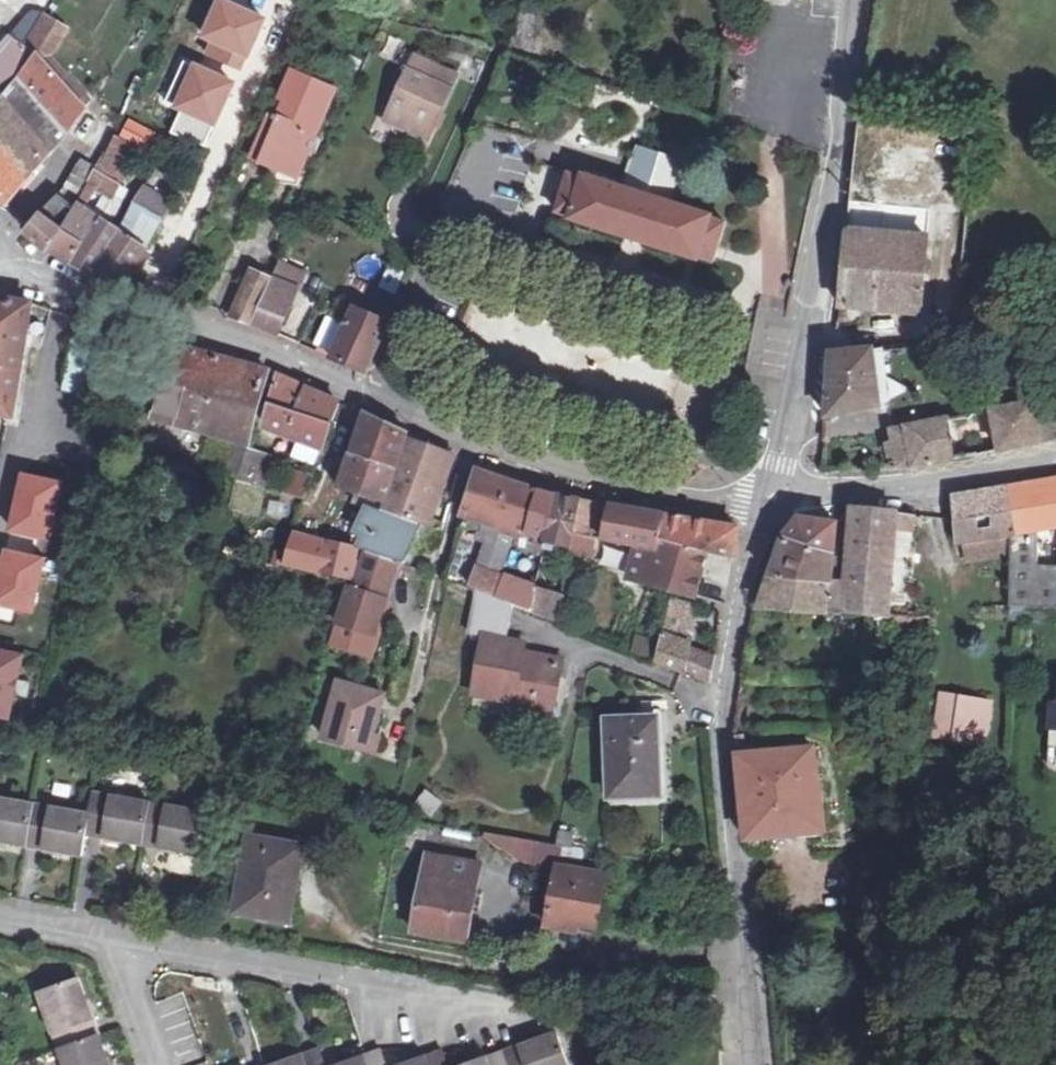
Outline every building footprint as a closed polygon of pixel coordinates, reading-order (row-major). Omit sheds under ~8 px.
[(202,39),(213,44),(208,56),(244,72),(268,19),(225,0),(219,0),(202,39)] [(42,66),(49,72),(68,42),(58,35),(61,29),(47,21),(26,55),(40,64),(42,66)] [(26,55),(15,47),(0,66),(0,101),(8,106),(42,66),(40,64),(26,55)] [(464,78),(423,61),(396,122),(436,140),(464,78)] [(194,65),(175,108),(218,127),(237,84),(194,65)] [(8,106),(0,116),(0,196),(10,207),(74,133),(71,131),(90,109),(49,72),(42,66),(8,106)] [(339,94),(294,73),(281,101),(286,104),(279,118),(274,115),(254,158),(300,181),(312,154),(306,151),(314,135),(318,137),(339,94)] [(103,177),(120,185),(136,150),(119,142),(110,161),(112,162),(103,177)] [(684,166),(663,160),(664,154),(660,153),(644,147),(637,168),(633,179),(630,190),(652,197),(672,203),(684,166)] [(149,193),(174,207),(188,179),(171,170),(163,165),(149,193)] [(86,170),(66,202),(80,211),(94,187),(100,176),(86,170)] [(124,187),(120,185),(103,177),(100,176),(94,187),(117,199),(124,187)] [(690,257),(700,260),(701,256),(718,261),(720,253),(720,252),(723,244),(728,225),(713,219),(714,216),(672,203),(652,197),(630,190),(590,177),(589,181),(574,176),(570,187),(567,199),(562,214),(577,218),(576,222),(605,230),(629,238),(633,239),(650,244),(690,257)] [(174,207),(149,193),(127,236),(101,278),(124,290),(126,287),(151,251),(174,207)] [(74,222),(80,211),(66,202),(49,221),(67,232),(74,222)] [(850,233),(935,243),(940,209),(855,202),(850,233)] [(76,265),(102,222),(86,213),(78,224),(74,222),(67,232),(53,252),(64,258),(76,265)] [(52,254),(53,252),(67,232),(49,221),(47,219),(33,235),(32,238),(42,246),(52,254)] [(101,278),(127,236),(123,234),(126,230),(120,227),(118,230),(102,222),(76,265),(89,272),(101,278)] [(926,316),(935,243),(850,233),(842,307),(926,316)] [(274,278),(291,287),(301,267),(283,259),(278,270),(274,278)] [(253,322),(274,278),(254,269),(234,317),(253,322)] [(291,287),(274,278),(253,322),(271,330),(291,287)] [(6,418),(23,420),(38,307),(3,301),(0,301),(0,417),(6,418)] [(336,360),(367,374),(391,324),(359,310),(336,360)] [(157,422),(238,448),(250,451),(270,375),(266,373),(219,359),(199,353),(157,341),(152,360),(172,367),(157,422)] [(845,341),(846,350),(859,349),(859,341),(845,341)] [(933,354),(932,344),(922,345),(923,355),(933,354)] [(865,349),(859,349),(846,350),(833,350),(830,416),(893,404),(890,347),(865,349)] [(298,419),(307,392),(297,387),(281,380),(272,409),(276,410),(298,419)] [(307,392),(298,419),(336,432),(345,409),(324,399),(307,392)] [(1055,439),(1055,430),(1051,408),(1040,410),(1038,403),(894,427),(896,464),(926,461),(960,458),(977,456),(995,452),(1040,443),(1055,439)] [(329,451),(336,432),(298,419),(276,410),(270,434),(327,454),(329,451)] [(369,418),(354,459),(399,474),(410,442),(411,435),(391,427),(373,420),(369,418)] [(415,444),(398,497),(432,508),(451,458),(441,454),(415,444)] [(242,483),(250,451),(238,448),(230,480),(242,483)] [(275,459),(250,451),(242,483),(239,491),(265,498),(275,459)] [(399,474),(354,459),(342,491),(388,504),(399,474)] [(294,468),(291,476),(316,482),(319,475),(294,468)] [(468,511),(498,523),(522,533),(531,535),(542,496),(491,475),(479,470),(468,511)] [(316,482),(291,476),(282,501),(306,507),(315,484),(316,482)] [(963,521),(963,547),(966,547),(966,550),(972,550),(972,545),(1010,537),(1010,589),(1011,614),(1023,615),(1055,617),(1055,482),(1035,485),(989,492),(965,496),(963,521)] [(553,542),(566,501),(554,499),(542,496),(531,535),(553,542)] [(432,508),(398,497),(389,522),(423,531),(432,508)] [(574,559),(578,541),(585,504),(576,503),(566,501),(553,542),(546,569),(570,575),(574,559)] [(598,506),(585,504),(578,541),(594,545),(602,507),(598,506)] [(887,620),(889,619),(891,557),(911,558),(914,516),(857,507),(851,584),(848,617),(875,620),(883,621),(887,620)] [(609,542),(608,548),(644,556),(664,560),(666,552),(672,518),(643,514),(621,510),(615,509),(609,542)] [(375,546),(387,521),(368,516),(359,541),(369,544),(375,546)] [(672,518),(666,552),(711,558),(737,562),(743,528),(717,524),(672,518)] [(783,539),(836,554),(839,520),(833,520),(832,525),(802,520),(797,525),(783,539)] [(406,571),(423,531),(389,522),(387,521),(375,546),(373,551),(368,560),(399,570),(406,571)] [(479,577),(505,585),(512,564),(522,533),(498,523),(479,577)] [(471,534),(463,532),(461,540),(458,548),(467,550),(471,534)] [(779,555),(773,571),(832,582),(835,583),(836,566),(841,567),(842,555),(836,554),(783,539),(779,555)] [(594,545),(578,541),(574,559),(596,565),(600,546),(594,545)] [(357,590),(363,574),(354,571),(357,559),(293,543),(284,572),(357,590)] [(664,560),(644,556),(638,589),(654,592),(679,598),(701,603),(711,558),(666,552),(664,560)] [(348,595),(338,633),(370,638),(384,607),(399,570),(368,560),(363,574),(357,590),(356,598),(348,595)] [(764,613),(848,617),(851,584),(847,584),(836,583),(835,583),(832,582),(773,571),(761,608),(760,612),(764,613)] [(505,585),(479,577),(473,592),(485,596),(500,603),(505,585)] [(515,589),(509,607),(518,610),(532,616),(538,596),(515,589)] [(986,616),(1011,614),(1010,589),(987,592),(986,616)] [(539,593),(538,596),(532,616),(558,627),(564,600),(539,593)] [(500,603),(485,596),(473,635),(487,638),(475,696),(514,705),(512,712),(553,721),(565,666),(528,657),(530,648),(511,643),(518,610),(509,607),(500,603)] [(370,638),(338,633),(336,639),(373,649),(389,610),(384,607),(370,638)] [(719,667),(713,665),(692,660),(695,651),(689,648),(697,616),(676,610),(667,647),(663,664),(662,667),(688,678),(698,681),(714,688),(719,667)] [(887,620),(886,632),(898,632),(898,620),(889,619),(887,620)] [(873,631),(886,632),(887,620),(883,621),(875,620),(873,631)] [(898,620),(898,632),(908,633),(910,622),(898,620)] [(371,655),(373,649),(336,639),(333,650),(371,655)] [(663,664),(667,647),(638,640),(633,656),(663,664)] [(31,659),(0,653),(0,720),(17,723),(31,659)] [(345,688),(344,691),(391,702),(391,699),(345,688)] [(364,736),(382,741),(391,702),(344,691),(330,745),(361,752),(364,736)] [(936,745),(949,748),(954,720),(942,717),(936,745)] [(975,724),(954,720),(949,748),(969,752),(975,724)] [(659,724),(608,726),(614,803),(666,801),(659,724)] [(364,736),(361,752),(384,758),(388,742),(382,741),(364,736)] [(784,757),(740,760),(741,768),(747,828),(749,843),(818,838),(821,855),(842,855),(841,836),(823,838),(818,798),(820,798),(819,784),(816,784),(814,754),(814,752),(806,754),(802,749),(786,750),(784,757)] [(432,794),(422,806),(436,816),(446,805),(432,794)] [(116,804),(100,801),(96,822),(92,844),(108,846),(150,854),(158,812),(116,804)] [(32,855),(40,812),(0,805),(0,849),(32,855)] [(56,815),(40,812),(32,855),(48,857),(88,865),(92,844),(96,822),(56,815)] [(174,815),(158,812),(150,854),(166,857),(208,865),(216,823),(174,815)] [(567,837),(564,848),(581,851),(583,839),(567,837)] [(547,845),(516,840),(512,858),(522,864),(537,866),(561,870),(564,848),(547,845)] [(311,857),(259,847),(245,919),(295,930),(311,857)] [(420,932),(473,942),(488,866),(434,856),(420,932)] [(611,880),(561,870),(551,926),(581,932),(582,926),(602,930),(611,880)] [(57,1041),(62,1057),(103,1043),(98,1027),(84,986),(42,1000),(57,1041)] [(507,1061),(508,1064),(572,1064),(564,1041),(550,1046),(522,1056),(507,1061)] [(62,1057),(65,1064),(111,1064),(103,1043),(62,1057)]
